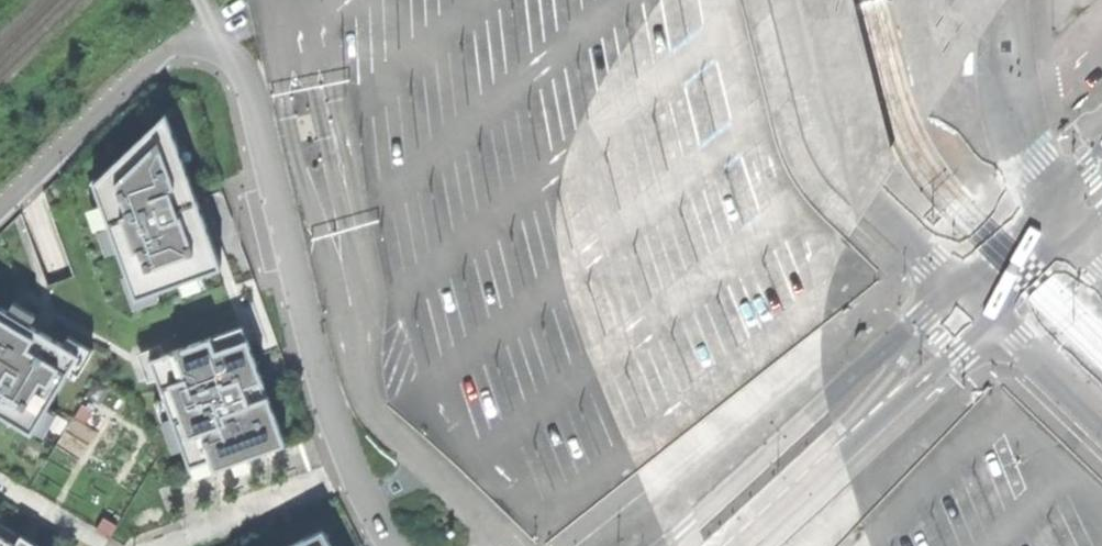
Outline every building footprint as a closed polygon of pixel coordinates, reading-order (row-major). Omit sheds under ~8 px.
[(856,222),(896,162),(854,0),(801,0),(856,222)] [(923,121),(1002,0),(893,0),(923,121)] [(168,113),(97,179),(134,290),(217,262),(168,113)] [(310,115),(293,119),(300,145),(317,141),(310,115)] [(33,432),(83,355),(0,305),(0,414),(33,432)] [(249,329),(153,357),(198,473),(291,440),(249,329)] [(288,545),(334,545),(325,528),(288,545)] [(0,530),(0,545),(27,545),(0,530)]
